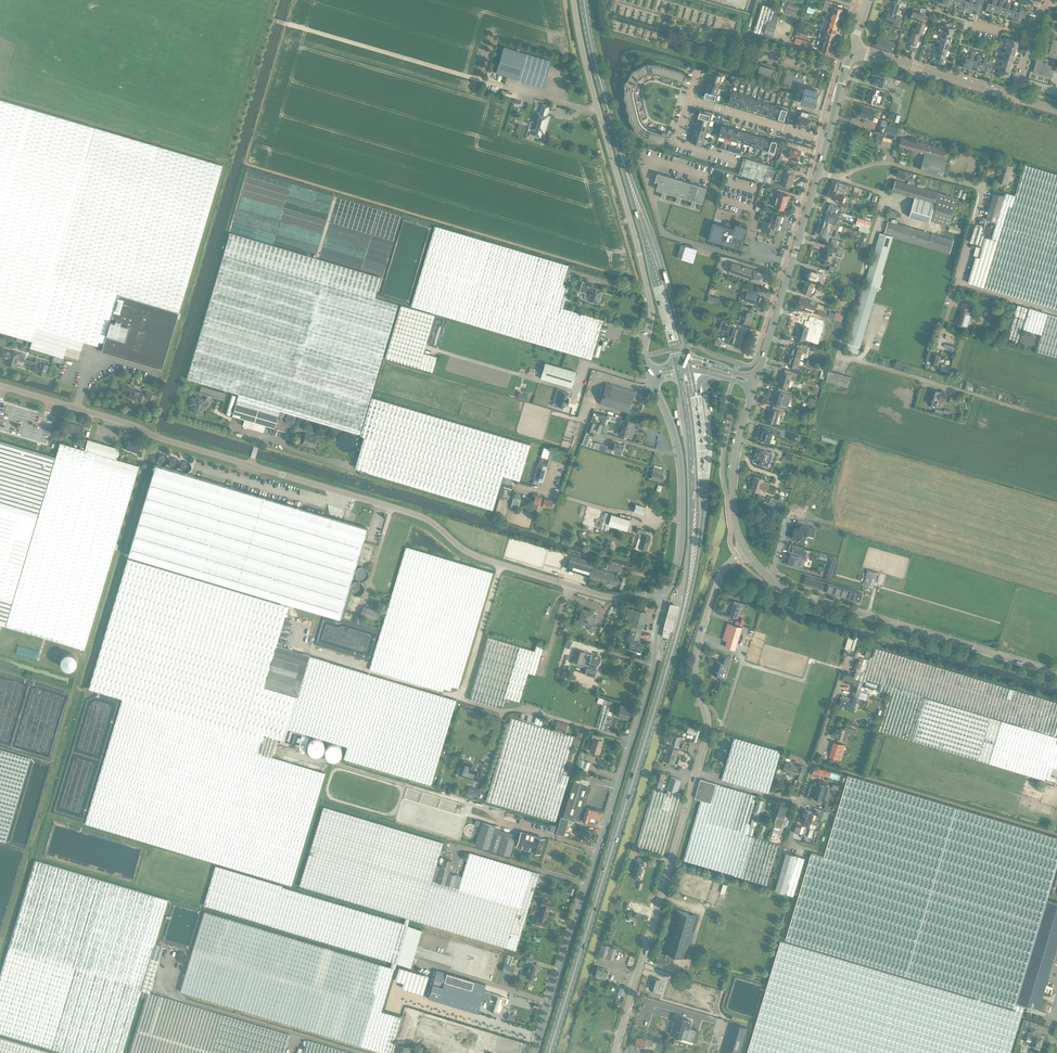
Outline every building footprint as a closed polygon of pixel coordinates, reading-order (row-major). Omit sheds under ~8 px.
[(885,22),(899,26),(902,16),(898,15),(900,11),(898,10),(900,3),(901,4),(902,0),(895,0),(894,1),(892,1),(889,12),(888,12),(885,22)] [(956,7),(963,9),(965,0),(958,0),(956,7)] [(963,9),(969,11),(972,2),(973,0),(965,0),(963,9)] [(969,11),(976,13),(978,8),(981,9),(983,2),(984,0),(977,0),(977,1),(973,0),(972,2),(969,11)] [(995,5),(996,0),(993,0),(992,4),(988,3),(988,4),(984,3),(982,10),(986,11),(985,12),(992,14),(995,5)] [(995,5),(992,14),(999,16),(1002,7),(1004,1),(1001,0),(999,6),(995,5)] [(1008,9),(1006,18),(1013,20),(1015,11),(1018,2),(1015,1),(1012,10),(1009,9),(1008,9)] [(1002,7),(999,16),(1006,18),(1008,9),(1009,9),(1010,3),(1007,2),(1006,8),(1002,7)] [(798,6),(788,3),(785,12),(795,15),(798,6)] [(764,35),(767,22),(771,23),(773,14),(775,8),(761,4),(753,32),(764,35)] [(830,11),(841,15),(843,8),(828,4),(827,10),(830,11)] [(1019,12),(1015,11),(1013,20),(1019,22),(1021,17),(1025,18),(1027,11),(1023,10),(1024,7),(1021,6),(1019,12)] [(921,11),(920,13),(913,11),(911,18),(918,21),(916,28),(913,27),(909,39),(910,39),(909,43),(911,44),(909,50),(912,51),(912,50),(915,51),(916,47),(918,46),(919,41),(918,41),(921,32),(922,32),(922,33),(925,34),(927,27),(925,26),(927,19),(924,18),(925,13),(925,12),(926,9),(921,9),(921,11)] [(827,11),(825,17),(839,21),(841,15),(830,11),(827,10),(826,11),(827,11)] [(771,23),(767,22),(764,35),(773,37),(779,15),(773,14),(771,23)] [(825,17),(823,24),(829,25),(837,27),(839,21),(825,17)] [(943,33),(952,36),(954,29),(949,27),(950,24),(943,22),(942,25),(939,24),(938,27),(944,29),(943,33)] [(822,24),(820,29),(823,30),(835,34),(837,27),(829,25),(823,24),(822,24)] [(896,39),(898,34),(886,29),(884,35),(885,35),(884,38),(878,36),(875,45),(893,51),(896,42),(889,40),(890,37),(896,39)] [(833,40),(835,34),(823,30),(822,32),(820,31),(819,36),(833,40)] [(943,33),(937,31),(936,34),(942,36),(941,39),(941,40),(950,42),(952,36),(943,33)] [(1008,46),(1017,48),(1019,41),(1004,37),(1003,40),(1009,42),(1008,46)] [(1053,37),(1048,55),(1056,57),(1056,39),(1053,37)] [(939,46),(948,49),(950,42),(941,40),(941,39),(935,38),(934,41),(940,43),(939,46)] [(823,45),(832,48),(834,42),(825,39),(823,45)] [(820,44),(819,50),(821,51),(830,53),(832,48),(823,45),(820,44)] [(1005,53),(1015,55),(1017,48),(1008,46),(1002,44),(1001,47),(1007,49),(1006,52),(1005,53)] [(937,53),(946,56),(948,49),(939,46),(933,45),(932,48),(938,49),(937,53)] [(551,61),(504,47),(496,73),(543,87),(551,61)] [(1003,59),(1013,62),(1015,55),(1005,53),(1006,52),(1000,51),(999,54),(1005,55),(1003,59)] [(937,53),(931,52),(930,55),(936,56),(935,60),(944,63),(946,56),(937,53)] [(973,60),(974,54),(972,53),(971,56),(963,53),(961,60),(965,61),(963,67),(970,69),(973,60)] [(973,60),(970,69),(977,71),(980,62),(981,58),(981,56),(978,55),(977,61),(973,60)] [(1056,67),(1048,64),(1049,59),(1037,55),(1032,72),(1052,78),(1054,69),(1056,70),(1055,71),(1056,71),(1056,65),(1056,67)] [(984,73),(985,69),(987,61),(988,58),(985,57),(985,59),(981,58),(980,62),(977,71),(984,73)] [(1001,66),(1011,69),(1013,62),(1003,59),(998,57),(997,60),(1003,62),(1001,66)] [(775,80),(779,68),(770,65),(771,64),(766,63),(766,64),(761,62),(760,66),(758,73),(759,73),(758,76),(771,80),(771,79),(775,80)] [(649,75),(646,64),(643,64),(643,65),(639,67),(644,76),(647,75),(649,75)] [(1001,66),(996,64),(995,67),(1001,69),(999,73),(996,72),(995,76),(1002,78),(1003,74),(1009,76),(1011,69),(1001,66)] [(667,78),(671,67),(668,66),(668,67),(665,66),(662,76),(667,78)] [(644,76),(639,67),(635,69),(633,71),(641,79),(642,78),(644,76)] [(677,81),(681,70),(678,69),(678,70),(675,69),(672,79),(677,81)] [(681,70),(677,81),(683,82),(686,72),(683,72),(683,71),(681,70)] [(633,71),(631,73),(629,77),(638,83),(640,80),(641,79),(633,71)] [(712,72),(711,76),(711,79),(720,82),(722,75),(712,72)] [(871,83),(882,86),(885,77),(873,74),(871,83)] [(625,83),(636,87),(637,85),(638,83),(629,77),(627,81),(626,81),(625,83)] [(711,79),(710,81),(709,81),(708,85),(718,88),(720,82),(711,79)] [(706,91),(718,95),(718,94),(716,94),(718,88),(708,85),(707,88),(708,89),(707,91),(706,91)] [(801,90),(799,98),(803,99),(802,101),(803,101),(803,103),(813,106),(814,104),(815,104),(816,100),(816,101),(817,97),(818,93),(817,93),(818,91),(807,87),(807,90),(806,89),(805,91),(801,90)] [(876,104),(880,90),(873,88),(872,93),(870,92),(867,102),(876,104)] [(716,102),(718,95),(706,91),(705,96),(708,97),(708,99),(716,102)] [(735,105),(739,93),(732,91),(729,102),(732,103),(731,104),(735,105)] [(742,106),(745,95),(739,93),(735,105),(739,106),(739,105),(742,106)] [(748,108),(751,96),(745,95),(742,106),(744,107),(748,108)] [(751,96),(748,108),(751,110),(752,109),(754,110),(757,100),(751,98),(751,96)] [(32,340),(95,127),(0,99),(0,331),(32,340)] [(763,102),(760,112),(764,113),(767,113),(769,104),(770,101),(764,99),(763,102)] [(760,112),(763,102),(757,100),(754,110),(757,110),(756,111),(760,112)] [(773,116),(776,104),(775,106),(769,104),(767,113),(769,114),(769,115),(773,116)] [(779,118),(782,106),(776,104),(773,116),(776,117),(777,116),(779,116),(779,118)] [(789,108),(782,106),(779,118),(784,119),(785,116),(787,116),(789,108)] [(864,107),(861,116),(868,118),(868,119),(872,121),(872,119),(873,120),(876,111),(864,107)] [(704,112),(700,111),(699,116),(711,120),(713,112),(704,110),(704,112)] [(799,116),(797,123),(809,126),(811,120),(808,119),(810,113),(802,111),(800,116),(799,116)] [(537,113),(534,125),(536,126),(533,135),(540,137),(542,131),(544,132),(549,116),(537,113)] [(894,113),(892,120),(899,122),(901,115),(894,113)] [(633,125),(642,120),(641,117),(641,116),(629,118),(630,121),(631,121),(633,125)] [(698,119),(697,122),(709,126),(711,120),(699,116),(699,119),(698,119)] [(637,131),(645,123),(644,122),(642,120),(633,125),(635,129),(637,131)] [(696,126),(696,129),(707,132),(709,126),(697,122),(696,126)] [(648,126),(646,124),(645,123),(637,131),(638,133),(639,133),(643,135),(648,126)] [(887,124),(884,137),(896,140),(899,127),(887,124)] [(722,125),(719,137),(725,139),(729,127),(725,125),(725,126),(722,125)] [(649,139),(652,128),(651,128),(648,126),(643,135),(647,137),(647,138),(649,139)] [(96,127),(86,160),(32,340),(30,347),(54,354),(52,361),(61,363),(63,357),(67,346),(81,350),(83,341),(97,345),(98,342),(104,344),(119,294),(179,312),(223,165),(96,127)] [(732,128),(729,127),(725,139),(731,141),(735,129),(732,129),(732,128)] [(654,140),(657,130),(654,129),(652,128),(649,139),(652,140),(652,139),(654,140)] [(705,138),(707,132),(696,129),(695,131),(694,131),(693,135),(705,138)] [(738,142),(741,130),(737,129),(737,130),(735,129),(731,141),(738,142)] [(738,141),(744,142),(747,133),(745,132),(745,131),(741,130),(738,142),(738,141)] [(662,131),(659,142),(662,143),(662,142),(665,143),(668,133),(662,131)] [(750,134),(747,133),(744,142),(751,144),(754,134),(750,133),(750,134)] [(760,137),(757,136),(757,135),(754,134),(751,144),(757,146),(756,148),(760,137)] [(703,145),(705,138),(693,135),(692,138),(693,139),(692,141),(703,145)] [(901,138),(899,147),(902,148),(903,148),(903,150),(909,151),(910,150),(925,154),(921,170),(943,175),(949,150),(916,142),(917,138),(911,136),(910,140),(901,138)] [(756,148),(762,150),(766,138),(762,137),(760,137),(756,148)] [(762,150),(769,152),(772,140),(770,140),(770,139),(766,138),(762,150)] [(776,154),(777,149),(778,145),(776,145),(778,141),(772,140),(769,152),(776,154)] [(782,152),(779,159),(791,162),(792,158),(799,160),(800,159),(800,157),(800,156),(801,152),(791,149),(790,152),(789,151),(788,154),(782,152)] [(738,175),(770,184),(775,167),(743,158),(738,175)] [(991,238),(997,240),(983,287),(1056,309),(1056,174),(1024,164),(1015,196),(1005,193),(1004,196),(996,222),(991,238)] [(1003,164),(997,181),(1007,184),(1009,175),(1010,176),(1013,167),(1003,164)] [(793,179),(794,175),(791,174),(792,170),(784,168),(783,172),(785,172),(782,183),(790,186),(792,179),(793,179)] [(911,176),(912,173),(899,169),(897,177),(906,179),(907,175),(911,176)] [(707,188),(658,173),(655,181),(659,183),(657,189),(663,191),(661,198),(664,199),(666,192),(678,196),(676,202),(679,203),(681,197),(693,200),(691,207),(694,208),(696,201),(702,203),(707,188)] [(930,222),(930,220),(935,203),(939,204),(943,194),(924,188),(925,185),(918,183),(917,186),(910,184),(911,182),(908,181),(907,184),(896,180),(892,191),(915,197),(909,216),(930,222)] [(834,190),(844,193),(845,193),(848,194),(850,186),(837,182),(834,190)] [(834,190),(831,199),(839,201),(837,204),(841,205),(847,207),(848,204),(842,202),(845,193),(844,193),(834,190)] [(777,200),(787,203),(789,195),(779,192),(777,200)] [(996,222),(1004,196),(994,193),(986,219),(996,222)] [(957,198),(943,194),(939,204),(935,203),(930,220),(949,225),(957,198)] [(787,203),(777,200),(775,207),(785,210),(787,203)] [(828,209),(836,212),(838,206),(830,204),(828,209)] [(828,209),(826,215),(834,217),(835,218),(837,212),(836,212),(828,209)] [(890,210),(889,216),(896,218),(898,212),(890,210)] [(764,221),(761,230),(774,234),(775,229),(779,230),(782,216),(773,213),(770,223),(764,221)] [(826,215),(824,220),(832,223),(834,223),(835,218),(834,217),(826,215)] [(858,217),(856,223),(870,227),(871,221),(858,217)] [(715,218),(708,240),(741,249),(746,232),(747,232),(748,229),(747,228),(747,227),(741,225),(742,223),(736,221),(735,224),(734,224),(734,223),(732,222),(731,223),(715,218)] [(831,228),(838,230),(840,225),(839,225),(836,224),(835,225),(832,224),(832,223),(824,220),(823,226),(830,229),(831,228)] [(847,343),(848,343),(860,347),(877,290),(879,291),(884,275),(882,274),(893,237),(950,254),(954,241),(888,221),(884,234),(880,233),(847,343)] [(960,234),(961,228),(950,225),(949,228),(948,231),(960,234)] [(591,359),(603,320),(562,308),(569,286),(562,284),(568,265),(435,226),(411,306),(591,359)] [(830,229),(823,226),(820,235),(828,237),(829,233),(833,234),(832,235),(837,237),(839,230),(838,230),(831,228),(830,229)] [(224,253),(186,378),(238,393),(236,402),(278,414),(283,416),(284,412),(360,434),(362,430),(361,430),(398,304),(375,297),(381,277),(230,233),(224,253)] [(968,282),(983,287),(997,240),(991,238),(985,236),(981,248),(976,246),(973,255),(976,256),(968,282)] [(693,262),(697,249),(681,244),(677,257),(693,262)] [(837,253),(839,249),(831,247),(830,250),(824,249),(821,257),(822,257),(820,262),(829,264),(833,252),(837,253)] [(762,280),(765,274),(732,262),(729,272),(747,278),(745,281),(751,284),(753,281),(761,284),(761,283),(762,283),(763,281),(762,280)] [(817,280),(820,273),(811,270),(808,277),(817,280)] [(840,277),(833,275),(832,280),(839,283),(840,277)] [(585,294),(585,295),(585,296),(585,297),(586,298),(586,299),(587,299),(588,299),(588,300),(598,303),(602,290),(591,287),(588,286),(589,283),(582,281),(579,292),(585,294)] [(810,294),(813,286),(805,284),(802,292),(810,294)] [(744,286),(742,292),(747,293),(745,299),(755,302),(757,295),(754,294),(755,290),(744,286)] [(839,300),(848,302),(849,298),(845,297),(846,294),(841,293),(839,300)] [(179,312),(119,294),(104,344),(102,348),(103,348),(162,365),(162,366),(163,366),(179,312)] [(709,295),(707,301),(719,304),(720,298),(709,295)] [(801,303),(801,304),(800,306),(815,311),(818,302),(800,297),(798,298),(798,300),(799,302),(801,303)] [(973,320),(974,316),(971,315),(972,312),(968,311),(970,305),(962,303),(960,309),(963,310),(961,317),(958,316),(956,323),(967,326),(969,319),(973,320)] [(1028,308),(1021,305),(1018,304),(1008,338),(1018,341),(1028,308)] [(749,324),(752,312),(749,311),(750,308),(742,305),(740,311),(743,312),(740,321),(749,324)] [(385,358),(432,372),(437,357),(423,353),(425,348),(434,315),(401,306),(385,358)] [(839,321),(841,314),(841,313),(844,314),(845,310),(840,308),(838,313),(836,312),(833,319),(839,321)] [(1029,308),(1022,329),(1041,334),(1036,351),(1056,357),(1056,317),(1029,308)] [(800,325),(796,338),(810,342),(810,341),(816,324),(821,325),(821,327),(824,320),(810,316),(809,318),(808,323),(810,324),(809,327),(807,327),(800,325)] [(722,320),(719,329),(724,331),(729,332),(728,335),(735,337),(733,343),(734,344),(742,347),(744,340),(745,341),(747,334),(739,331),(738,334),(737,333),(738,329),(732,327),(733,323),(727,322),(722,320)] [(790,355),(800,359),(802,352),(806,353),(808,348),(800,345),(799,348),(793,346),(790,355)] [(0,355),(0,356),(3,357),(4,355),(9,357),(6,364),(15,366),(17,359),(26,362),(27,360),(25,359),(26,355),(14,351),(14,353),(6,350),(2,349),(0,355)] [(938,364),(941,355),(933,353),(930,361),(938,364)] [(800,359),(790,355),(787,364),(793,366),(792,370),(800,372),(802,367),(798,365),(800,359)] [(27,360),(26,362),(33,364),(31,371),(40,373),(40,374),(44,375),(47,365),(41,363),(41,361),(36,360),(35,362),(27,360)] [(540,378),(572,387),(576,371),(545,362),(540,378)] [(795,381),(797,373),(787,370),(786,373),(782,372),(779,384),(788,387),(791,380),(795,381)] [(847,387),(850,377),(829,371),(826,381),(847,387)] [(640,413),(642,405),(632,401),(635,391),(606,382),(600,403),(629,412),(630,410),(640,413)] [(141,401),(143,396),(145,397),(151,399),(153,394),(146,392),(146,394),(143,393),(131,389),(132,388),(121,385),(120,390),(130,393),(129,396),(133,398),(133,399),(141,401)] [(201,386),(199,393),(223,400),(225,393),(201,386)] [(788,398),(791,391),(781,387),(780,390),(776,389),(772,402),(781,405),(784,397),(788,398)] [(945,401),(948,394),(940,392),(941,392),(931,389),(927,402),(931,404),(930,407),(935,408),(936,405),(937,405),(938,399),(945,401)] [(553,403),(553,406),(563,409),(563,406),(565,407),(566,402),(568,403),(569,397),(567,397),(569,392),(560,390),(556,404),(553,403)] [(957,404),(959,398),(951,395),(949,402),(957,404)] [(206,409),(208,403),(204,402),(205,400),(196,397),(195,399),(191,398),(189,404),(193,405),(192,410),(195,412),(197,413),(197,412),(201,413),(203,408),(206,409)] [(364,436),(355,467),(368,471),(367,471),(493,509),(503,475),(519,480),(530,444),(372,397),(371,397),(362,430),(360,434),(360,435),(364,436)] [(810,397),(808,403),(816,406),(818,399),(810,397)] [(236,402),(232,415),(244,419),(242,426),(263,432),(265,425),(274,428),(278,414),(236,402)] [(784,412),(785,409),(775,406),(774,409),(770,408),(766,420),(776,423),(779,413),(782,414),(783,412),(784,412)] [(620,422),(616,434),(619,435),(627,437),(631,427),(638,429),(639,425),(632,422),(621,419),(620,422)] [(586,432),(591,434),(595,423),(590,421),(586,432)] [(83,430),(84,426),(71,422),(68,432),(80,436),(82,430),(83,430)] [(774,430),(764,426),(760,440),(770,443),(774,430)] [(797,442),(799,433),(790,431),(788,439),(797,442)] [(303,443),(314,446),(317,437),(305,434),(303,443)] [(87,439),(84,450),(116,459),(119,449),(87,439)] [(132,452),(138,453),(141,443),(128,439),(127,442),(126,444),(127,445),(126,449),(132,452)] [(0,623),(0,624),(6,626),(56,457),(0,440),(0,623)] [(620,455),(623,445),(615,442),(615,441),(611,440),(610,443),(614,445),(612,449),(616,450),(615,453),(620,455)] [(56,457),(6,626),(84,648),(139,465),(116,459),(84,450),(60,443),(56,457)] [(605,451),(607,445),(601,443),(599,449),(605,451)] [(770,452),(757,448),(754,459),(757,460),(756,463),(766,466),(767,466),(768,466),(768,465),(769,464),(769,463),(769,462),(768,462),(768,461),(770,452)] [(538,464),(534,479),(542,481),(547,466),(538,464)] [(339,618),(364,538),(366,539),(367,533),(365,533),(366,529),(156,466),(129,555),(339,618)] [(663,473),(664,470),(654,467),(652,470),(654,470),(651,478),(661,481),(663,474),(657,472),(658,471),(663,473)] [(766,495),(767,490),(768,490),(770,482),(764,481),(764,479),(755,476),(751,489),(754,490),(753,493),(761,495),(761,494),(766,495)] [(534,501),(533,502),(542,505),(552,508),(554,500),(544,498),(544,499),(538,497),(539,496),(535,495),(534,501)] [(770,497),(768,503),(777,506),(785,508),(787,501),(780,499),(770,497)] [(633,511),(635,512),(643,514),(645,507),(636,504),(633,511)] [(630,519),(604,512),(599,528),(606,530),(607,524),(627,530),(630,519)] [(793,533),(792,536),(793,537),(792,539),(798,541),(798,542),(803,543),(804,543),(806,534),(808,535),(808,534),(810,535),(812,529),(813,528),(809,527),(810,524),(798,520),(796,526),(795,526),(794,528),(794,530),(795,531),(794,534),(793,533)] [(647,549),(651,536),(645,535),(646,531),(639,529),(638,533),(642,534),(639,547),(647,549)] [(458,688),(493,572),(406,547),(369,669),(443,691),(443,688),(450,690),(451,686),(458,688)] [(806,552),(794,548),(792,553),(790,552),(789,556),(788,559),(787,563),(798,567),(799,563),(801,564),(803,560),(801,559),(802,557),(805,558),(806,552)] [(625,576),(619,575),(621,566),(608,562),(606,568),(615,571),(615,573),(592,567),(593,564),(591,564),(592,561),(571,555),(567,568),(583,573),(583,575),(622,587),(625,576)] [(123,699),(85,823),(232,867),(291,885),(325,773),(272,757),(277,738),(284,740),(288,728),(328,740),(348,746),(344,758),(430,784),(456,700),(309,656),(302,680),(297,696),(264,687),(274,655),(274,656),(277,646),(276,646),(277,641),(288,606),(280,603),(228,588),(128,558),(91,682),(89,689),(123,699)] [(873,587),(877,572),(868,570),(864,584),(873,587)] [(804,584),(847,597),(860,601),(862,593),(849,589),(850,589),(806,576),(804,584)] [(733,604),(730,614),(738,616),(739,612),(742,613),(745,603),(741,602),(735,600),(733,604)] [(669,603),(663,627),(672,630),(673,626),(678,605),(676,605),(669,603)] [(376,619),(378,611),(363,607),(361,615),(376,619)] [(632,621),(630,630),(641,632),(646,613),(628,608),(625,620),(632,621)] [(596,627),(593,622),(595,616),(592,615),(593,612),(582,609),(582,612),(580,611),(579,616),(580,616),(579,619),(582,620),(582,621),(589,623),(592,629),(596,627)] [(360,624),(361,617),(355,615),(353,622),(360,624)] [(739,621),(736,620),(735,624),(738,624),(738,626),(742,627),(744,619),(740,618),(739,621)] [(728,623),(723,639),(727,640),(725,646),(735,649),(742,627),(728,623)] [(663,632),(662,636),(668,637),(671,628),(664,626),(663,632)] [(639,640),(641,632),(630,630),(628,637),(632,638),(631,642),(630,641),(628,649),(641,653),(643,645),(638,643),(639,640)] [(496,707),(497,704),(503,706),(506,697),(519,701),(528,672),(534,651),(488,637),(469,699),(496,707)] [(537,643),(534,651),(528,672),(534,674),(543,645),(537,643)] [(274,655),(264,687),(297,696),(302,680),(309,656),(286,649),(277,646),(274,656),(274,655)] [(862,680),(863,680),(865,681),(866,679),(881,684),(878,691),(879,692),(888,694),(886,699),(877,730),(898,736),(910,740),(910,739),(1044,779),(1049,765),(1056,768),(1056,743),(1055,743),(1056,737),(1056,703),(875,648),(872,657),(869,656),(862,680)] [(575,649),(572,660),(584,664),(586,657),(587,653),(575,649)] [(856,668),(854,677),(855,678),(862,680),(869,656),(865,655),(860,654),(861,652),(856,651),(854,657),(859,659),(856,668)] [(598,665),(600,657),(587,653),(586,657),(590,658),(588,666),(596,668),(598,664),(598,665)] [(728,664),(730,658),(723,656),(721,662),(717,660),(713,674),(724,677),(725,672),(723,672),(725,663),(728,664)] [(594,677),(596,670),(587,667),(585,674),(594,677)] [(843,695),(839,705),(844,707),(843,708),(847,709),(849,704),(855,706),(856,702),(859,703),(860,700),(857,699),(858,698),(860,691),(862,685),(863,680),(862,680),(855,678),(854,677),(852,677),(845,675),(843,681),(855,685),(851,697),(843,695)] [(603,704),(596,727),(603,729),(610,706),(612,701),(599,697),(597,702),(603,704)] [(620,704),(618,710),(625,712),(629,713),(630,708),(624,706),(624,705),(620,704)] [(541,725),(543,719),(536,717),(534,723),(541,725)] [(562,773),(568,753),(573,737),(511,718),(486,801),(555,821),(566,784),(560,783),(562,773)] [(565,733),(567,724),(556,721),(554,730),(565,733)] [(695,734),(694,736),(693,740),(696,741),(700,730),(688,726),(687,732),(695,734)] [(842,738),(845,728),(841,727),(840,729),(837,728),(834,736),(842,738)] [(294,746),(299,747),(303,735),(297,733),(294,746)] [(600,749),(602,741),(599,740),(600,737),(593,734),(592,738),(594,738),(590,751),(599,754),(601,749),(600,749)] [(683,742),(684,739),(681,738),(682,736),(673,734),(671,739),(671,738),(670,741),(671,741),(670,743),(679,746),(681,741),(683,742)] [(769,793),(781,751),(734,737),(722,779),(769,793)] [(829,756),(838,759),(841,760),(846,745),(834,741),(829,756)] [(664,760),(673,763),(678,765),(681,755),(676,753),(678,749),(669,746),(664,760)] [(5,842),(30,758),(0,749),(0,841),(5,842)] [(475,780),(477,772),(470,770),(472,763),(463,760),(460,769),(466,770),(464,777),(475,780)] [(790,763),(786,762),(783,761),(780,768),(784,769),(791,772),(790,775),(795,777),(801,779),(806,767),(799,765),(799,766),(792,764),(793,763),(790,762),(790,763)] [(828,780),(830,772),(814,766),(811,774),(828,780)] [(1053,767),(1049,766),(1045,779),(1056,782),(1056,778),(1050,776),(1053,767)] [(664,787),(665,783),(662,782),(665,774),(657,771),(653,784),(664,787)] [(568,775),(562,773),(560,783),(566,784),(568,775)] [(1024,1006),(1015,1003),(1047,899),(1056,864),(1056,837),(848,775),(824,856),(811,852),(785,938),(1014,1007),(1013,1009),(781,940),(747,1052),(1010,1052),(1024,1006)] [(678,792),(679,789),(678,789),(681,780),(671,777),(667,788),(678,792)] [(695,797),(701,799),(710,802),(716,784),(700,779),(695,797)] [(580,821),(590,786),(573,781),(563,816),(580,821)] [(818,783),(814,798),(821,800),(823,795),(826,796),(829,787),(818,783)] [(767,885),(778,844),(745,834),(756,795),(716,784),(710,802),(701,799),(684,860),(720,871),(733,874),(733,875),(767,885)] [(469,786),(467,794),(478,797),(480,790),(469,786)] [(664,854),(681,794),(668,790),(667,793),(653,789),(637,846),(664,854)] [(753,835),(763,801),(758,799),(748,834),(753,835)] [(783,825),(788,805),(785,804),(785,806),(780,805),(777,804),(776,808),(779,809),(775,823),(783,825)] [(769,841),(780,844),(791,806),(788,805),(783,825),(775,823),(769,841)] [(405,917),(409,918),(516,950),(539,873),(469,852),(461,876),(457,888),(432,880),(435,868),(443,842),(323,806),(299,885),(405,917)] [(598,819),(601,812),(586,807),(582,819),(582,821),(585,822),(587,821),(588,816),(598,819)] [(802,818),(819,823),(819,821),(814,819),(814,820),(811,819),(812,818),(813,813),(814,812),(805,809),(802,818)] [(564,836),(569,819),(561,816),(555,834),(564,836)] [(819,823),(802,818),(801,823),(809,826),(809,827),(814,829),(812,835),(810,834),(809,837),(815,839),(818,827),(816,827),(817,825),(818,825),(819,823)] [(510,855),(515,839),(493,832),(495,826),(482,822),(475,844),(510,855)] [(770,827),(761,824),(759,831),(764,833),(765,829),(769,830),(770,827)] [(797,824),(795,828),(794,832),(799,834),(802,826),(797,824)] [(549,832),(555,834),(557,826),(552,825),(551,826),(549,825),(548,829),(549,832)] [(592,840),(595,831),(584,828),(581,838),(583,839),(583,840),(586,841),(587,840),(590,841),(591,839),(592,840)] [(521,831),(516,846),(532,850),(531,853),(537,855),(538,852),(540,853),(544,838),(521,831)] [(804,858),(796,856),(786,853),(775,890),(786,893),(793,895),(804,858)] [(457,888),(461,876),(448,872),(452,861),(443,859),(439,869),(435,868),(432,880),(457,888)] [(148,992),(150,993),(164,946),(155,943),(168,900),(35,860),(8,950),(0,978),(0,1033),(67,1052),(122,1052),(141,990),(148,992)] [(640,878),(644,864),(636,862),(632,876),(640,878)] [(216,866),(204,905),(240,916),(270,925),(353,950),(392,962),(391,964),(390,967),(394,968),(395,968),(396,963),(410,967),(421,929),(415,927),(407,924),(407,923),(408,921),(408,920),(409,918),(405,917),(405,919),(405,920),(404,922),(404,923),(378,916),(293,890),(282,887),(282,886),(229,869),(216,866)] [(540,906),(539,912),(546,914),(548,909),(550,909),(552,902),(542,898),(539,906),(540,906)] [(1015,1003),(1024,1006),(1039,1010),(1056,949),(1056,902),(1047,899),(1015,1003)] [(687,958),(699,916),(675,909),(663,951),(666,952),(665,956),(659,954),(657,960),(656,960),(656,962),(656,963),(657,964),(667,967),(671,953),(687,958)] [(180,990),(386,1052),(393,1052),(396,1043),(393,1042),(401,1017),(381,1011),(394,968),(390,967),(204,911),(191,954),(180,990)] [(546,914),(539,912),(537,917),(536,917),(534,925),(545,928),(547,920),(545,920),(546,914)] [(612,960),(616,948),(601,944),(598,956),(612,960)] [(504,965),(510,966),(514,956),(507,954),(504,965)] [(529,963),(528,965),(525,977),(534,979),(538,967),(532,965),(533,961),(527,959),(526,962),(529,963)] [(514,968),(510,966),(504,965),(504,964),(501,972),(512,975),(514,968)] [(399,967),(396,980),(403,982),(402,987),(423,994),(428,976),(399,967)] [(608,974),(609,971),(597,967),(595,975),(605,978),(606,974),(608,974)] [(428,998),(477,1012),(479,1013),(480,1008),(479,1007),(482,997),(488,999),(490,992),(484,990),(485,985),(436,971),(428,998)] [(652,978),(649,989),(656,991),(658,984),(659,980),(660,980),(652,978)] [(129,1052),(284,1052),(289,1035),(213,1011),(150,993),(148,992),(142,1009),(129,1052)] [(505,1003),(506,998),(491,993),(486,1008),(497,1011),(500,1005),(498,1003),(499,1001),(505,1003)] [(470,1048),(474,1049),(478,1037),(473,1036),(479,1019),(424,1002),(412,1044),(432,1050),(432,1052),(468,1052),(470,1048)] [(674,1021),(670,1034),(679,1036),(679,1035),(683,1036),(684,1032),(685,1028),(689,1029),(691,1022),(688,1021),(688,1020),(673,1015),(672,1020),(674,1021)] [(747,1028),(734,1024),(725,1052),(740,1052),(747,1028)] [(1037,1036),(1034,1035),(1036,1028),(1029,1026),(1028,1032),(1025,1041),(1031,1043),(1031,1046),(1039,1048),(1040,1044),(1042,1037),(1037,1036)] [(7,1040),(0,1037),(0,1052),(53,1052),(7,1040)] [(642,1039),(642,1042),(637,1040),(636,1043),(635,1043),(634,1046),(635,1046),(635,1047),(644,1049),(645,1046),(649,1048),(651,1042),(642,1039)] [(307,1040),(303,1052),(352,1052),(307,1040)] [(412,1048),(396,1043),(393,1052),(410,1052),(412,1048)]
